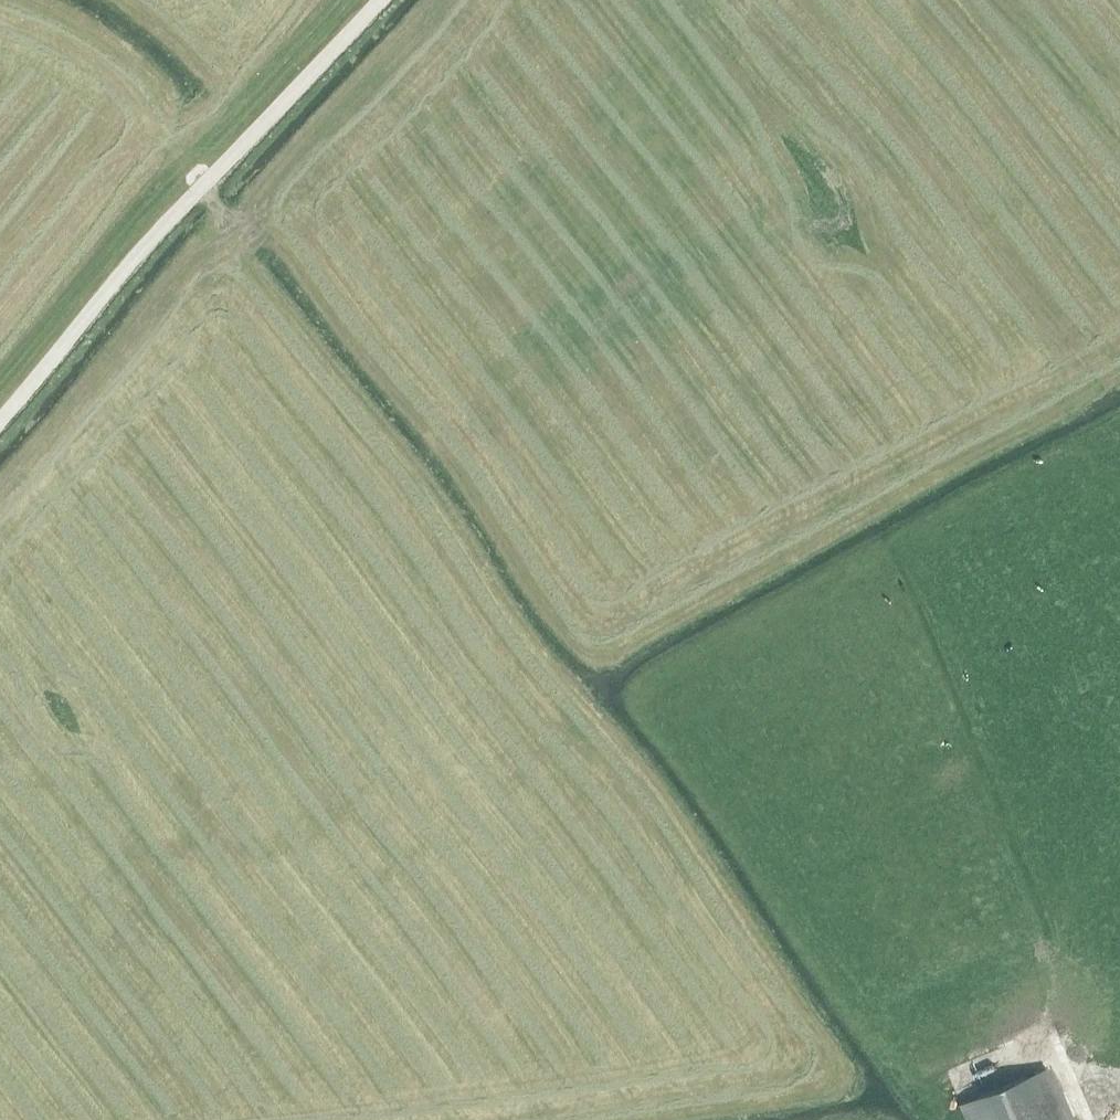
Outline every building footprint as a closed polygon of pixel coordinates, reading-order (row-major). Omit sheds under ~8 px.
[(1045,1067),(959,1104),(966,1119),(1067,1119),(1045,1067)]
